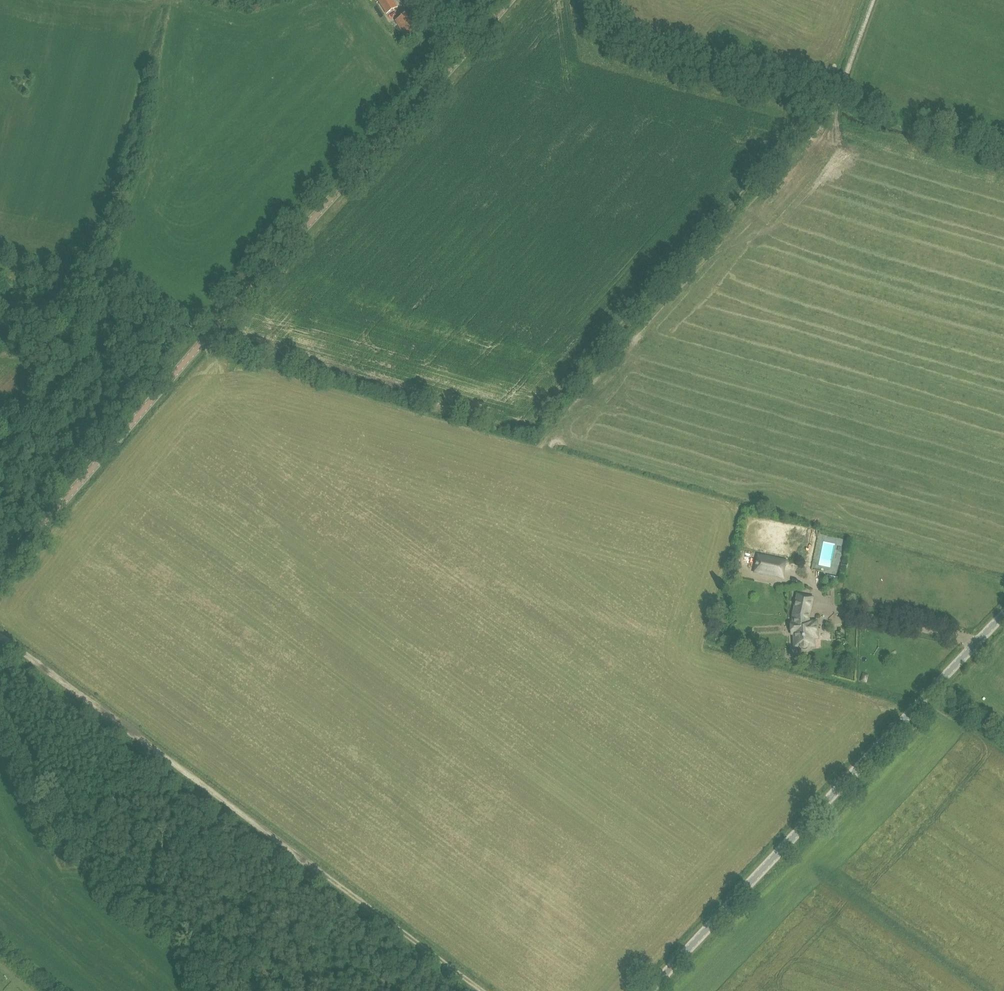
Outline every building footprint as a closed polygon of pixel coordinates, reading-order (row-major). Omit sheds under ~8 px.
[(397,7),(392,0),(379,0),(387,13),(397,7)] [(405,37),(423,27),(413,10),(396,20),(405,37)] [(770,198),(761,208),(769,215),(778,204),(770,198)] [(777,576),(780,560),(758,556),(755,572),(777,576)] [(795,647),(799,646),(799,648),(800,649),(801,650),(802,650),(803,651),(804,651),(805,651),(806,650),(807,650),(809,648),(809,647),(809,646),(814,646),(813,631),(815,630),(816,629),(816,628),(817,627),(816,625),(815,624),(815,623),(814,622),(812,622),(807,622),(807,617),(808,612),(809,612),(812,597),(798,594),(795,609),(796,609),(794,616),(794,623),(791,623),(792,634),(794,634),(795,647)]
